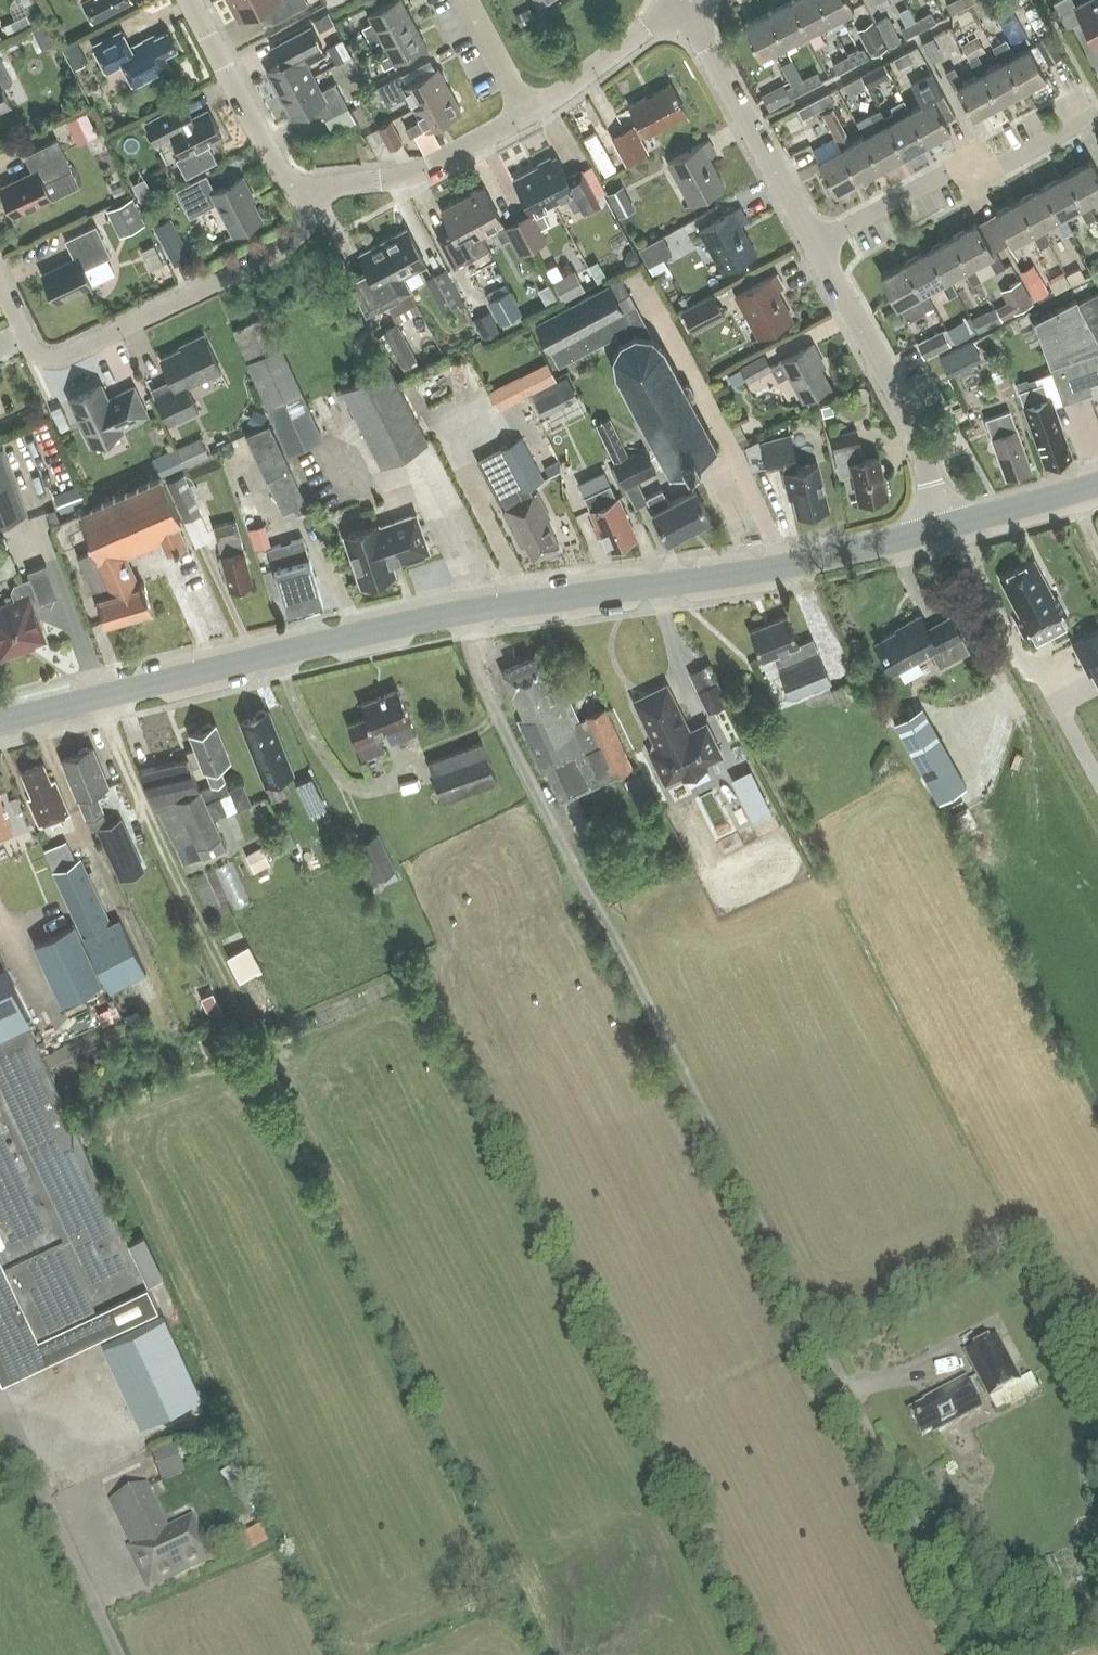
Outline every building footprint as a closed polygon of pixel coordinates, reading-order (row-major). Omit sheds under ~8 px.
[(82,3),(93,22),(131,2),(130,0),(87,0),(82,3)] [(239,20),(269,4),(277,21),(308,5),(306,0),(228,0),(239,20)] [(408,15),(400,0),(394,0),(367,15),(371,23),(361,28),(366,37),(408,15)] [(815,49),(825,43),(817,28),(831,21),(820,0),(793,0),(790,1),(807,33),(815,49)] [(831,21),(835,30),(842,26),(837,17),(852,10),(848,0),(820,0),(831,21)] [(880,9),(891,3),(890,0),(875,0),(880,9)] [(967,6),(963,0),(955,0),(946,5),(951,15),(967,6)] [(1054,4),(1067,29),(1082,21),(1097,50),(1097,49),(1097,0),(1092,0),(1076,8),(1072,0),(1060,0),(1054,4)] [(807,33),(790,1),(767,13),(784,46),(789,54),(797,49),(793,41),(807,33)] [(931,12),(916,20),(920,29),(936,22),(931,12)] [(333,24),(327,13),(313,21),(319,32),(333,24)] [(784,46),(767,13),(743,26),(764,66),(774,61),(769,53),(784,46)] [(385,48),(417,31),(408,15),(366,37),(371,46),(381,41),(385,48)] [(875,24),(888,47),(901,40),(888,17),(875,24)] [(920,29),(916,20),(900,28),(905,37),(920,29)] [(32,29),(42,49),(54,43),(44,22),(32,29)] [(871,22),(857,30),(872,56),(886,48),(871,22)] [(278,95),(313,77),(305,62),(326,51),(311,23),(272,44),(283,63),(266,72),(278,95)] [(164,56),(176,50),(166,33),(155,39),(153,35),(130,48),(121,31),(92,47),(107,74),(122,66),(133,88),(170,68),(164,56)] [(417,31),(385,48),(389,55),(379,60),(384,70),(394,65),(394,66),(426,48),(417,31)] [(993,48),(1001,63),(1017,93),(1045,78),(1029,48),(1014,56),(1006,40),(993,48)] [(76,42),(64,48),(69,57),(81,51),(76,42)] [(863,47),(848,55),(853,65),(869,57),(863,47)] [(898,68),(913,60),(908,50),(893,58),(898,68)] [(838,73),(853,65),(848,55),(833,63),(838,73)] [(972,79),(989,108),(1017,93),(1001,63),(986,71),(978,56),(969,60),(978,76),(972,79)] [(10,106),(1,89),(12,84),(0,60),(0,111),(10,106)] [(792,98),(807,90),(801,80),(791,60),(781,65),(792,86),(787,88),(792,98)] [(414,108),(449,90),(438,68),(406,85),(400,74),(377,87),(387,107),(408,96),(414,108)] [(954,69),(945,73),(954,90),(957,88),(973,117),(989,108),(972,79),(962,84),(954,69)] [(801,80),(807,90),(821,82),(816,73),(801,80)] [(950,131),(933,99),(942,94),(931,73),(911,84),(922,105),(910,111),(909,111),(927,143),(950,131)] [(848,94),(864,86),(859,76),(843,84),(848,94)] [(313,77),(278,95),(291,118),(316,105),(324,120),(347,108),(335,84),(321,91),(313,77)] [(791,98),(783,83),(762,94),(770,109),(787,100),(791,98)] [(629,106),(645,135),(685,114),(670,84),(629,106)] [(449,90),(414,108),(420,120),(405,129),(409,138),(460,111),(449,90)] [(828,93),(812,100),(818,110),(832,102),(828,93)] [(894,110),(884,116),(882,116),(904,156),(927,143),(909,111),(910,111),(903,97),(890,104),(894,110)] [(823,121),(818,110),(812,100),(797,108),(802,118),(813,113),(818,123),(823,121)] [(172,136),(181,154),(176,157),(186,175),(216,159),(208,144),(222,137),(207,110),(193,118),(185,103),(145,124),(156,145),(172,136)] [(839,143),(849,137),(832,107),(822,112),(839,143)] [(870,112),(878,128),(864,136),(881,168),(904,156),(882,116),(884,116),(879,107),(870,112)] [(92,108),(70,118),(82,143),(104,133),(92,108)] [(787,123),(785,118),(774,123),(782,140),(804,129),(798,117),(787,123)] [(389,148),(402,141),(389,119),(371,130),(377,142),(383,138),(389,148)] [(648,153),(633,126),(611,138),(626,165),(648,153)] [(795,149),(822,140),(819,129),(791,139),(795,149)] [(864,136),(841,148),(841,149),(858,180),(881,168),(864,136)] [(825,143),(831,154),(817,161),(835,193),(858,180),(841,149),(841,148),(835,137),(825,143)] [(14,216),(51,198),(43,183),(71,169),(57,141),(24,156),(32,172),(0,188),(14,216)] [(708,157),(715,154),(709,141),(667,163),(689,205),(724,187),(708,157)] [(604,191),(592,168),(568,180),(556,158),(535,169),(553,203),(565,197),(573,212),(580,209),(583,216),(601,207),(596,195),(604,191)] [(1087,203),(1097,197),(1097,174),(1091,162),(1067,175),(1084,204),(1087,203)] [(541,209),(553,203),(535,169),(513,180),(531,215),(518,222),(531,247),(544,240),(539,230),(549,225),(541,209)] [(232,235),(262,220),(250,196),(252,195),(242,177),(214,192),(206,175),(175,191),(189,218),(216,204),(232,235)] [(1084,204),(1067,175),(1043,187),(1060,217),(1063,215),(1078,208),(1086,223),(1095,218),(1087,203),(1084,204)] [(619,218),(635,209),(623,185),(606,195),(619,218)] [(1060,217),(1043,187),(1020,200),(1037,230),(1040,228),(1054,221),(1063,236),(1072,231),(1063,215),(1060,217)] [(517,254),(531,247),(518,222),(504,228),(484,189),(463,200),(480,235),(493,228),(500,242),(509,238),(517,254)] [(132,198),(109,209),(122,235),(145,224),(132,198)] [(480,235),(463,200),(441,211),(450,229),(436,236),(453,269),(488,251),(480,235)] [(1037,230),(1020,200),(996,213),(1012,243),(1031,233),(1039,249),(1048,244),(1040,228),(1037,230)] [(722,273),(756,254),(741,225),(747,222),(740,209),(700,231),(722,273)] [(71,235),(100,223),(96,213),(66,225),(71,235)] [(173,264),(189,256),(170,218),(153,227),(173,264)] [(956,235),(972,265),(987,257),(996,273),(1005,268),(996,251),(992,253),(977,224),(956,235)] [(91,285),(84,270),(111,257),(96,225),(65,240),(74,260),(43,275),(56,302),(91,285)] [(383,242),(402,278),(426,265),(406,229),(383,242)] [(662,258),(671,254),(661,235),(638,247),(652,276),(668,269),(662,258)] [(932,248),(949,278),(964,270),(973,285),(981,281),(972,265),(956,235),(932,248)] [(409,290),(402,278),(383,242),(359,254),(364,264),(354,270),(359,278),(350,283),(366,314),(409,290)] [(948,299),(954,296),(957,294),(949,278),(932,248),(909,261),(925,291),(939,283),(948,299)] [(934,307),(925,291),(909,261),(881,276),(897,306),(916,296),(925,312),(934,307)] [(444,269),(424,280),(441,311),(461,299),(444,269)] [(574,270),(552,281),(563,302),(585,291),(574,270)] [(776,291),(783,287),(777,274),(736,296),(759,338),(792,320),(776,291)] [(554,358),(555,357),(559,365),(615,335),(619,343),(613,358),(615,373),(669,473),(714,448),(690,398),(692,397),(693,394),(688,385),(685,385),(683,386),(662,348),(651,337),(634,306),(622,312),(616,301),(629,294),(620,278),(535,323),(554,358)] [(1034,304),(1021,280),(1000,291),(1013,315),(1034,304)] [(487,301),(500,324),(521,313),(508,289),(487,301)] [(1092,393),(1089,384),(1097,381),(1097,360),(1095,351),(1097,350),(1097,293),(1079,303),(1076,299),(1033,322),(1050,367),(1062,403),(1092,393)] [(681,311),(693,332),(725,315),(713,294),(681,311)] [(978,334),(990,327),(1002,321),(995,307),(983,313),(970,320),(978,334)] [(472,320),(483,341),(499,332),(488,312),(472,320)] [(323,438),(266,314),(231,330),(287,454),(323,438)] [(383,331),(405,371),(418,364),(396,323),(383,331)] [(943,330),(916,343),(924,358),(951,345),(943,330)] [(187,387),(220,371),(203,335),(181,347),(182,349),(161,359),(174,387),(156,396),(169,424),(198,410),(187,387)] [(614,337),(568,362),(573,372),(614,351),(618,344),(614,337)] [(778,380),(788,375),(802,401),(829,386),(817,363),(821,361),(813,345),(771,367),(778,380)] [(746,378),(747,380),(771,367),(763,354),(727,374),(733,386),(746,378)] [(547,364),(533,371),(540,387),(555,379),(547,364)] [(426,441),(387,365),(341,389),(380,464),(426,441)] [(570,377),(532,395),(543,415),(579,397),(570,377)] [(1045,463),(1069,455),(1059,424),(1058,424),(1043,381),(1017,390),(1023,406),(1033,402),(1043,429),(1034,432),(1045,463)] [(121,428),(147,415),(133,387),(108,400),(101,385),(70,400),(91,445),(122,430),(121,428)] [(834,414),(832,404),(821,406),(823,416),(834,414)] [(257,427),(261,426),(266,415),(253,409),(247,422),(257,427)] [(1006,477),(1031,468),(1016,427),(1012,429),(1007,417),(1000,420),(998,414),(986,418),(1006,477)] [(243,435),(256,462),(258,461),(282,513),(293,508),(296,514),(308,509),(269,423),(246,434),(243,435)] [(858,500),(886,494),(878,456),(864,459),(857,428),(830,434),(839,476),(852,473),(858,500)] [(799,512),(827,505),(817,463),(796,468),(794,460),(796,459),(790,434),(761,442),(767,467),(783,463),(785,471),(784,471),(788,488),(792,487),(799,512)] [(502,502),(505,508),(502,509),(518,541),(522,539),(532,558),(558,544),(545,518),(549,516),(536,491),(532,494),(528,487),(543,479),(520,436),(476,459),(499,503),(502,502)] [(200,439),(176,449),(184,466),(207,456),(200,439)] [(611,462),(613,466),(620,481),(622,480),(630,497),(643,491),(637,479),(658,470),(647,446),(611,462)] [(2,447),(0,448),(0,524),(27,514),(2,447)] [(160,476),(184,466),(176,449),(153,459),(160,476)] [(103,502),(127,557),(162,541),(168,553),(186,545),(177,522),(181,521),(162,476),(103,502)] [(89,502),(83,485),(61,492),(67,509),(89,502)] [(645,498),(652,510),(668,539),(710,517),(694,488),(668,502),(661,489),(645,498)] [(597,539),(602,536),(607,547),(623,541),(626,543),(632,540),(633,536),(636,535),(618,496),(610,500),(606,491),(587,500),(590,508),(589,509),(596,523),(591,526),(597,539)] [(96,597),(97,597),(104,622),(151,608),(144,584),(139,586),(127,557),(103,502),(87,509),(77,514),(51,526),(61,548),(74,544),(70,531),(84,525),(95,549),(79,556),(96,597)] [(361,586),(394,574),(390,562),(399,559),(400,561),(404,560),(406,563),(424,557),(423,553),(427,552),(414,515),(377,528),(377,525),(344,537),(361,586)] [(229,589),(252,583),(240,534),(236,520),(214,526),(218,539),(217,540),(222,558),(219,559),(222,570),(225,570),(229,589)] [(287,613),(322,603),(308,558),(302,538),(267,548),(287,613)] [(1014,618),(1023,635),(1066,613),(1057,596),(1054,597),(1033,559),(999,577),(1020,615),(1014,618)] [(31,576),(13,583),(10,591),(13,598),(0,603),(0,659),(17,652),(16,649),(45,638),(33,606),(59,596),(47,563),(29,570),(31,576)] [(800,643),(788,615),(752,630),(764,659),(775,654),(793,697),(832,681),(814,637),(800,643)] [(896,631),(880,640),(897,671),(931,651),(940,667),(968,651),(952,621),(940,627),(938,624),(927,630),(919,615),(904,624),(906,627),(897,632),(896,631)] [(1073,642),(1089,674),(1093,672),(1097,682),(1097,629),(1073,642)] [(560,801),(631,769),(604,708),(584,717),(585,717),(578,721),(570,705),(566,707),(551,676),(550,677),(540,654),(501,672),(522,718),(516,721),(540,774),(547,771),(560,801)] [(728,703),(708,664),(688,674),(708,713),(728,703)] [(705,763),(721,755),(706,725),(690,733),(666,686),(636,701),(656,741),(654,742),(652,749),(653,751),(651,752),(667,782),(683,774),(685,777),(706,766),(705,763)] [(830,691),(836,706),(848,701),(842,687),(830,691)] [(390,744),(415,734),(397,689),(360,704),(365,718),(347,725),(361,760),(385,751),(379,735),(386,732),(390,744)] [(921,707),(894,722),(905,741),(932,726),(921,707)] [(258,765),(265,782),(272,801),(285,796),(278,777),(291,771),(280,741),(268,711),(265,712),(262,711),(256,713),(255,716),(240,722),(252,752),(253,751),(259,764),(258,765)] [(209,723),(202,726),(201,730),(190,735),(195,748),(186,751),(190,758),(139,770),(175,847),(184,865),(201,856),(202,858),(226,847),(212,818),(227,810),(220,796),(229,792),(224,781),(224,779),(217,764),(229,759),(215,724),(212,725),(209,723)] [(494,777),(482,742),(427,762),(439,796),(442,803),(496,784),(494,777)] [(120,814),(105,821),(93,793),(107,787),(91,749),(60,761),(77,801),(78,801),(89,829),(95,827),(101,844),(128,833),(120,814)] [(62,825),(59,819),(69,815),(55,781),(51,782),(43,764),(22,773),(32,797),(28,798),(40,827),(50,822),(53,829),(62,825)] [(654,798),(642,772),(624,780),(636,806),(654,798)] [(316,812),(333,805),(319,774),(303,781),(316,812)] [(252,806),(243,784),(229,790),(237,811),(252,806)] [(14,815),(23,811),(17,797),(8,800),(14,815)] [(14,833),(0,798),(0,839),(14,833)] [(399,880),(378,833),(357,842),(374,880),(380,877),(384,887),(399,880)] [(24,856),(17,839),(0,846),(0,865),(0,866),(24,856)] [(44,850),(125,1026),(142,1018),(133,999),(143,994),(136,979),(147,974),(120,917),(110,921),(81,858),(75,861),(66,840),(44,850)] [(270,864),(261,846),(245,854),(253,872),(270,864)] [(238,860),(218,867),(233,908),(253,901),(238,860)] [(73,925),(33,943),(61,1003),(101,985),(73,925)] [(234,954),(247,979),(268,967),(254,943),(234,954)] [(0,966),(0,1035),(29,1022),(2,965),(0,966)] [(0,1040),(0,1376),(2,1379),(157,1306),(147,1284),(163,1276),(144,1235),(127,1242),(96,1174),(102,1171),(92,1150),(86,1153),(27,1027),(0,1040)] [(102,1347),(139,1425),(200,1397),(163,1318),(102,1347)] [(988,1398),(1018,1382),(995,1338),(965,1354),(988,1398)] [(932,1435),(979,1410),(964,1381),(932,1398),(934,1401),(909,1414),(921,1437),(931,1432),(932,1435)] [(157,1448),(166,1478),(191,1470),(182,1441),(157,1448)] [(133,1547),(128,1549),(147,1587),(212,1555),(193,1515),(168,1527),(146,1484),(111,1500),(133,1547)] [(227,1556),(272,1543),(268,1529),(222,1543),(227,1556)]
